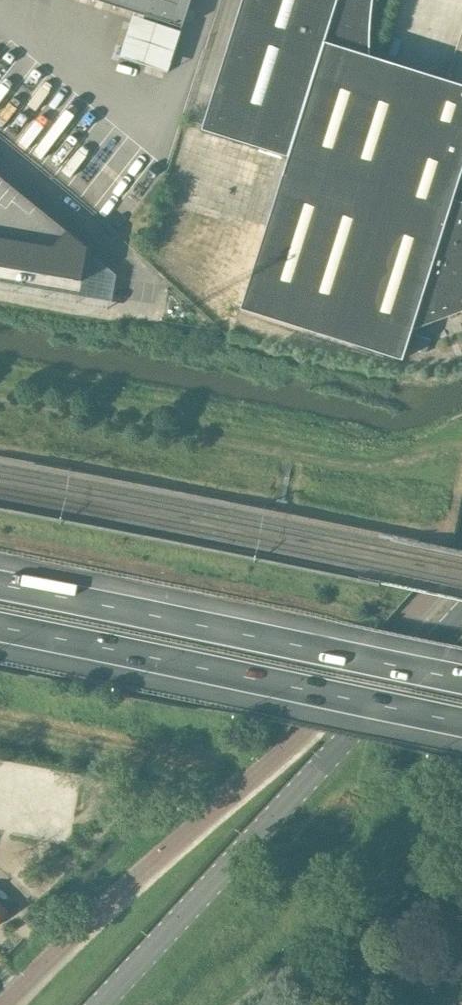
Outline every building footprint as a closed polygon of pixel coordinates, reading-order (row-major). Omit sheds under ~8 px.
[(191,0),(98,0),(182,27),(183,27),(191,0)] [(286,164),(325,41),(371,56),(370,38),(371,28),(371,19),(372,10),(373,1),(373,0),(243,0),(200,137),(286,164)] [(453,200),(461,172),(461,84),(436,76),(421,71),(405,66),(390,62),(371,56),(325,41),(286,164),(241,308),(403,359),(413,328),(461,309),(461,202),(453,200)] [(17,189),(0,175),(0,277),(80,291),(88,247),(17,189)] [(9,911),(0,903),(0,920),(9,911)]
